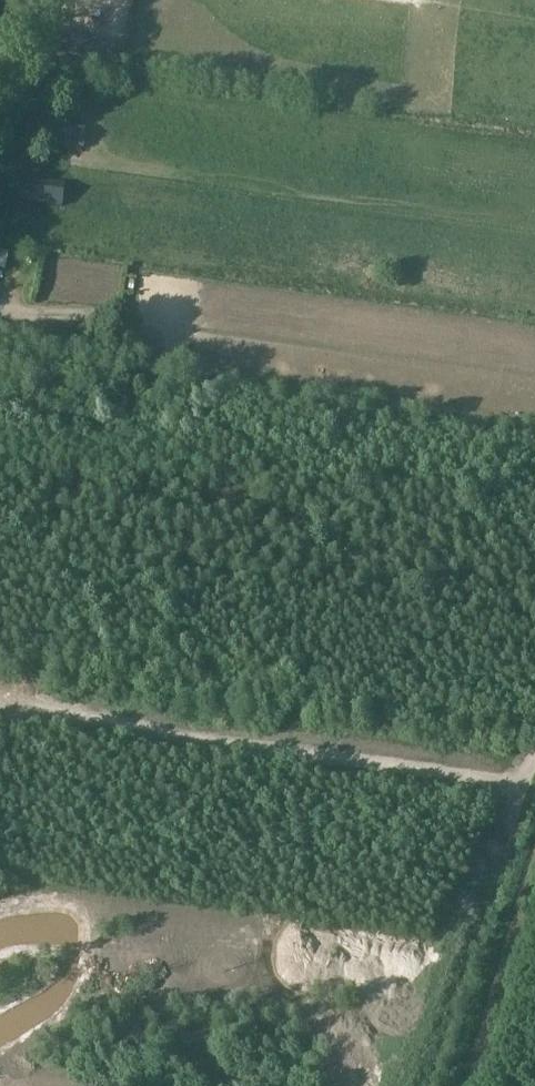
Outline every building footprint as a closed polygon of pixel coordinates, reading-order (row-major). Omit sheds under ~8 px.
[(84,46),(67,43),(64,60),(82,63),(84,46)] [(53,175),(9,169),(7,191),(50,198),(53,175)] [(5,271),(8,253),(0,251),(0,270),(5,271)]
